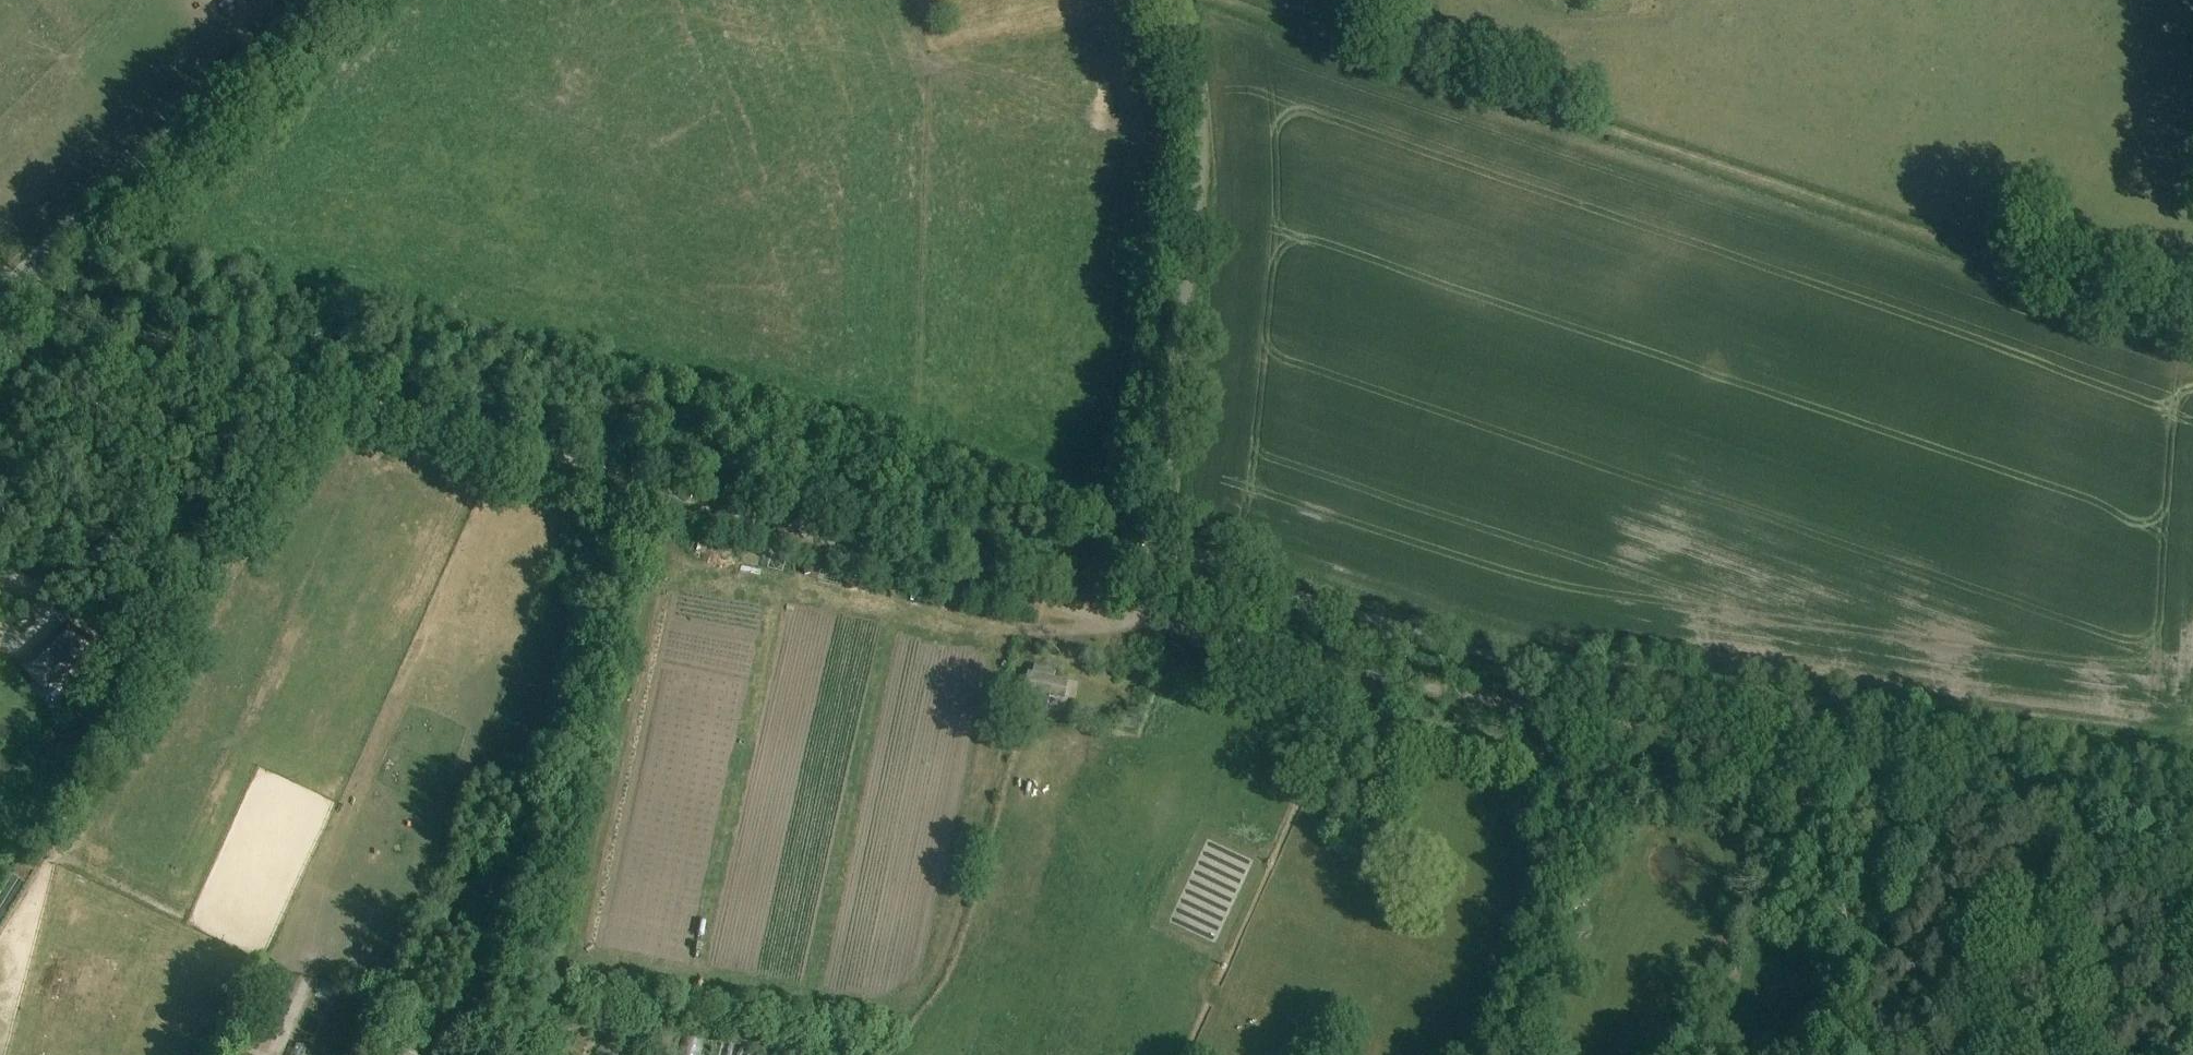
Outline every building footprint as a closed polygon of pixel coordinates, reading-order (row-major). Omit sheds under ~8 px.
[(228,3),(246,22),(266,4),(263,0),(231,0),(228,3)] [(26,666),(24,668),(26,670),(42,686),(43,688),(57,675),(60,678),(91,647),(68,624),(36,656),(26,666)] [(1055,673),(1039,669),(1038,677),(1030,675),(1023,706),(1046,711),(1050,696),(1064,700),(1068,684),(1054,680),(1055,673)]
